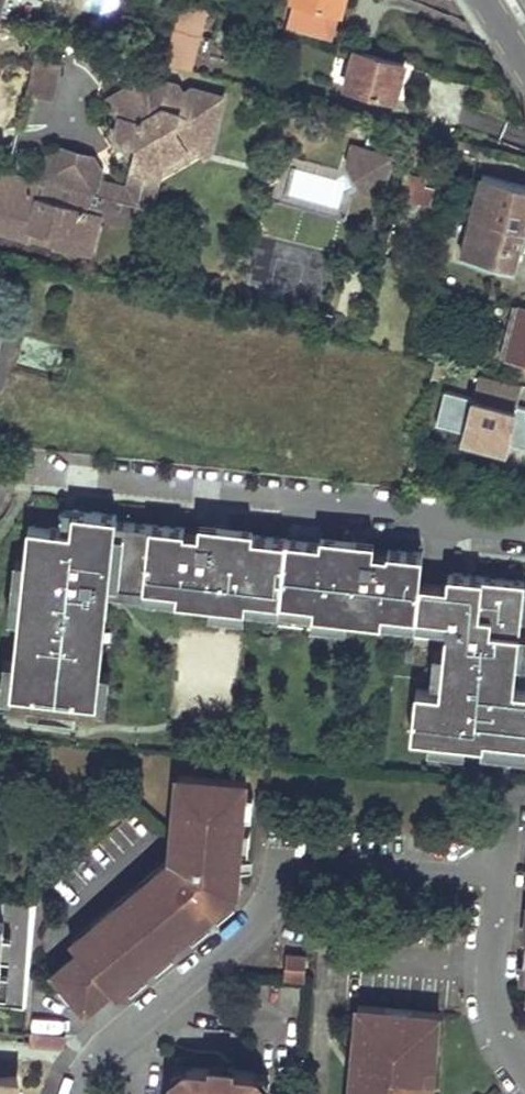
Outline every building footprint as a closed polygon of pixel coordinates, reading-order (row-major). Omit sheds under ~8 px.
[(290,21),(335,33),(341,11),(344,0),(296,0),(290,21)] [(207,8),(180,2),(172,29),(200,36),(207,8)] [(335,33),(290,21),(288,28),(334,39),(335,33)] [(200,36),(172,29),(162,63),(191,70),(200,36)] [(37,49),(27,94),(52,99),(63,55),(37,49)] [(346,87),(396,100),(400,86),(406,63),(356,50),(346,87)] [(189,149),(202,153),(213,155),(229,98),(196,89),(188,94),(183,86),(151,77),(147,93),(131,89),(113,99),(124,118),(119,138),(123,139),(136,143),(141,140),(145,147),(140,150),(137,163),(136,167),(164,175),(167,160),(189,149)] [(147,93),(151,77),(131,89),(147,93)] [(136,143),(123,139),(137,163),(140,150),(145,147),(141,140),(136,143)] [(353,145),(348,164),(388,174),(392,155),(353,145)] [(49,155),(43,180),(74,188),(98,194),(102,179),(104,169),(96,156),(63,148),(49,155)] [(439,158),(440,154),(413,148),(412,151),(439,158)] [(167,160),(164,175),(202,153),(189,149),(167,160)] [(364,190),(383,195),(388,174),(348,164),(364,190)] [(101,195),(155,208),(164,175),(136,167),(131,187),(102,179),(98,194),(101,195)] [(0,169),(0,203),(7,204),(9,196),(21,198),(27,176),(0,169)] [(404,181),(422,185),(425,176),(406,171),(404,181)] [(473,215),(524,228),(524,185),(483,174),(473,215)] [(70,204),(74,188),(43,180),(27,176),(21,198),(9,196),(7,204),(0,203),(0,231),(27,238),(28,229),(44,232),(51,243),(86,253),(97,210),(70,204)] [(404,181),(400,196),(419,201),(428,204),(432,188),(422,185),(404,181)] [(70,204),(97,210),(101,195),(98,194),(74,188),(70,204)] [(400,196),(397,207),(416,212),(419,201),(400,196)] [(524,249),(524,228),(473,215),(462,255),(503,266),(515,269),(519,249),(520,248),(524,249)] [(51,243),(44,232),(28,229),(27,238),(51,243)] [(393,259),(382,255),(380,265),(390,267),(393,259)] [(519,306),(507,356),(524,360),(524,307),(519,306)] [(524,446),(524,422),(524,419),(524,407),(516,405),(522,385),(479,374),(473,398),(445,390),(436,424),(465,431),(464,435),(506,446),(507,442),(524,446)] [(420,581),(424,552),(388,548),(388,551),(373,550),(372,556),(354,554),(355,545),(220,531),(219,540),(200,538),(201,532),(185,530),(186,527),(117,520),(117,514),(74,509),(72,529),(29,524),(12,692),(97,701),(112,581),(178,589),(177,598),(246,606),(247,596),(281,599),(279,624),(313,627),(315,613),(382,620),(383,610),(417,614),(420,581)] [(417,614),(413,648),(445,651),(441,691),(417,688),(412,735),(485,743),(485,737),(524,741),(524,688),(514,687),(524,589),(524,580),(453,572),(451,584),(420,581),(417,614)] [(246,782),(179,776),(173,858),(71,941),(78,949),(53,970),(61,979),(75,997),(83,1008),(109,987),(114,994),(125,984),(142,971),(152,963),(168,949),(188,933),(205,919),(214,912),(230,899),(237,893),(240,850),(242,829),(243,818),(245,796),(246,782)] [(251,818),(253,797),(245,796),(243,818),(251,818)] [(249,851),(250,830),(242,829),(240,850),(249,851)] [(219,918),(235,905),(230,899),(214,912),(219,918)] [(193,939),(210,925),(205,919),(188,933),(193,939)] [(157,969),(174,956),(168,949),(152,963),(157,969)] [(284,977),(305,979),(307,955),(286,953),(284,977)] [(130,991),(147,977),(142,971),(125,984),(130,991)] [(68,1003),(75,997),(61,979),(54,986),(68,1003)] [(349,1093),(432,1093),(439,1012),(358,1005),(349,1093)] [(269,1087),(254,1085),(255,1072),(187,1066),(185,1078),(171,1077),(170,1093),(268,1093),(269,1087)] [(18,1088),(14,1077),(0,1079),(0,1093),(17,1093),(18,1088)]
